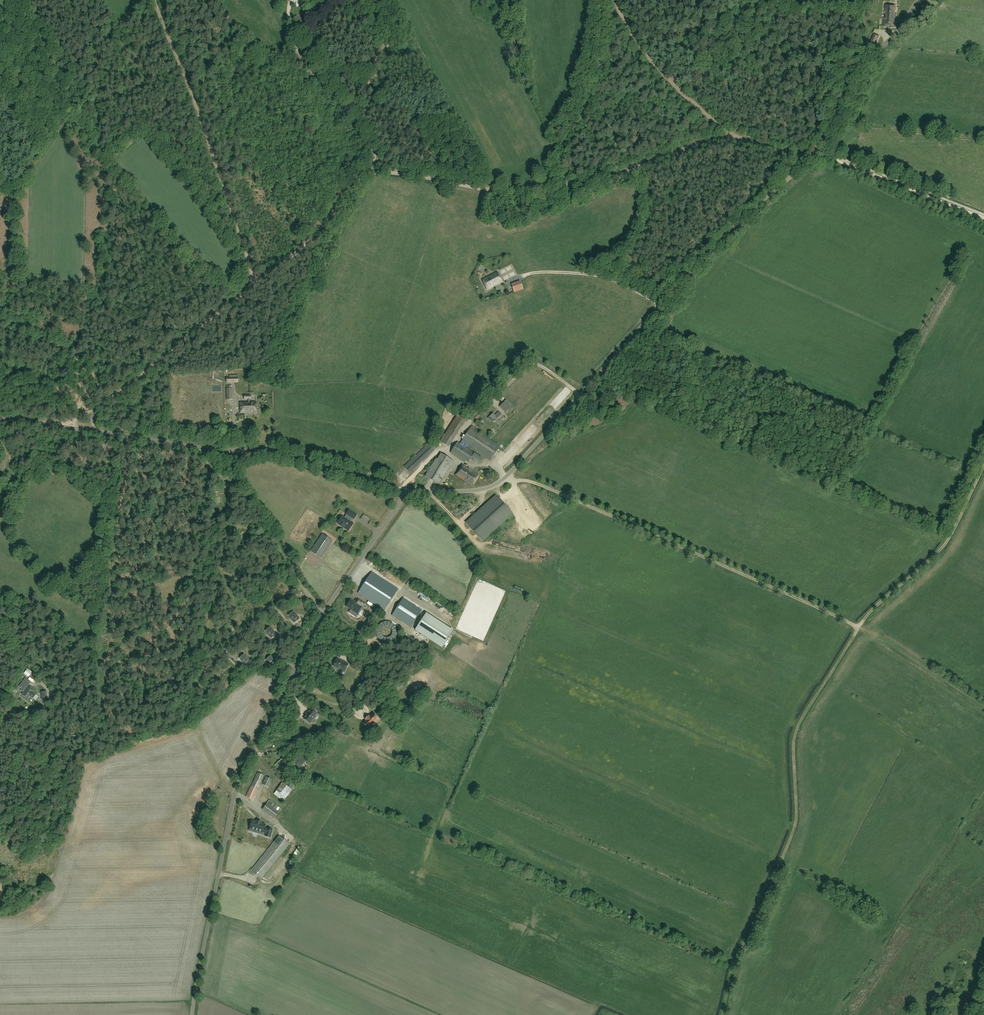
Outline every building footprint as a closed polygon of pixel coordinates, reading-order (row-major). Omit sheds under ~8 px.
[(319,10),(316,5),(311,9),(315,14),(319,10)] [(891,27),(895,27),(896,6),(885,5),(884,13),(886,13),(885,19),(884,19),(883,26),(888,27),(888,26),(891,26),(891,27)] [(298,15),(297,15),(292,19),(302,32),(307,27),(298,15)] [(312,38),(309,34),(304,37),(307,42),(312,38)] [(874,34),(870,42),(876,44),(880,36),(874,34)] [(497,272),(482,280),(486,288),(502,280),(500,278),(499,279),(498,276),(499,276),(497,272)] [(517,291),(523,289),(521,283),(515,284),(512,285),(514,292),(517,291)] [(248,400),(248,401),(248,403),(240,403),(240,408),(241,408),(241,411),(240,411),(241,414),(257,413),(257,403),(251,403),(251,400),(251,395),(244,395),(244,400),(248,400)] [(505,413),(510,408),(504,402),(499,407),(505,413)] [(502,422),(499,419),(503,416),(499,412),(495,415),(493,413),(490,416),(493,420),(492,420),(495,423),(496,423),(499,425),(502,422)] [(513,447),(518,451),(537,432),(532,427),(513,447)] [(457,434),(448,428),(440,441),(447,446),(449,443),(450,444),(457,434)] [(468,462),(471,457),(474,453),(465,447),(467,444),(490,460),(499,446),(471,428),(460,443),(457,442),(450,453),(464,461),(465,460),(468,462)] [(429,443),(404,467),(409,472),(434,449),(429,443)] [(437,459),(436,458),(425,476),(438,484),(453,461),(441,453),(437,459)] [(474,453),(471,457),(470,459),(478,464),(482,458),(474,453)] [(472,486),(478,475),(462,464),(459,468),(461,469),(460,472),(458,471),(455,475),(472,486)] [(406,472),(401,477),(405,481),(410,476),(406,472)] [(466,523),(483,541),(513,514),(495,495),(466,523)] [(462,515),(474,507),(472,503),(459,510),(462,515)] [(337,523),(349,531),(353,524),(350,521),(352,518),(354,519),(357,515),(349,510),(346,514),(347,514),(344,518),(342,516),(337,523)] [(321,558),(332,541),(323,535),(312,552),(321,558)] [(358,593),(384,610),(398,589),(371,572),(358,593)] [(411,627),(418,615),(422,610),(403,598),(399,603),(391,615),(411,627)] [(369,606),(358,599),(356,603),(350,600),(346,606),(357,613),(361,607),(366,611),(369,606)] [(416,623),(414,627),(435,641),(434,641),(437,642),(440,643),(443,640),(444,634),(447,629),(448,625),(444,623),(443,625),(439,622),(441,615),(437,621),(435,619),(436,616),(426,610),(424,609),(417,620),(416,623)] [(345,610),(343,614),(352,618),(354,614),(345,610)] [(293,611),(288,615),(292,619),(291,620),(294,623),(299,618),(295,614),(293,611)] [(269,635),(268,635),(271,638),(276,634),(272,629),(270,627),(265,631),(269,635)] [(244,654),(239,658),(243,662),(242,662),(245,665),(250,661),(246,656),(246,657),(244,654)] [(271,655),(266,659),(269,663),(271,666),(277,662),(273,657),(273,658),(271,655)] [(348,664),(337,659),(334,666),(344,671),(348,664)] [(31,688),(28,686),(25,684),(27,683),(23,680),(19,686),(22,688),(21,690),(24,693),(23,695),(28,699),(30,696),(32,697),(33,698),(34,697),(35,695),(36,694),(35,693),(33,692),(33,691),(30,689),(31,688)] [(304,718),(310,723),(317,713),(310,709),(304,718)] [(370,717),(369,716),(366,720),(363,724),(369,730),(379,720),(373,714),(370,717)] [(305,760),(307,758),(302,753),(296,760),(300,764),(304,759),(305,760)] [(263,775),(258,772),(246,797),(252,799),(263,775)] [(268,787),(272,780),(266,777),(262,784),(268,787)] [(283,801),(286,798),(292,790),(282,782),(276,790),(276,791),(274,794),(283,801)] [(279,812),(281,809),(269,800),(267,803),(262,809),(274,818),(279,812)] [(249,831),(254,832),(255,830),(258,831),(257,833),(262,835),(263,832),(266,833),(265,836),(270,837),(272,830),(267,828),(267,829),(264,829),(265,824),(261,823),(261,822),(257,821),(256,822),(252,821),(249,831)] [(289,844),(279,836),(251,871),(261,879),(289,844)]
